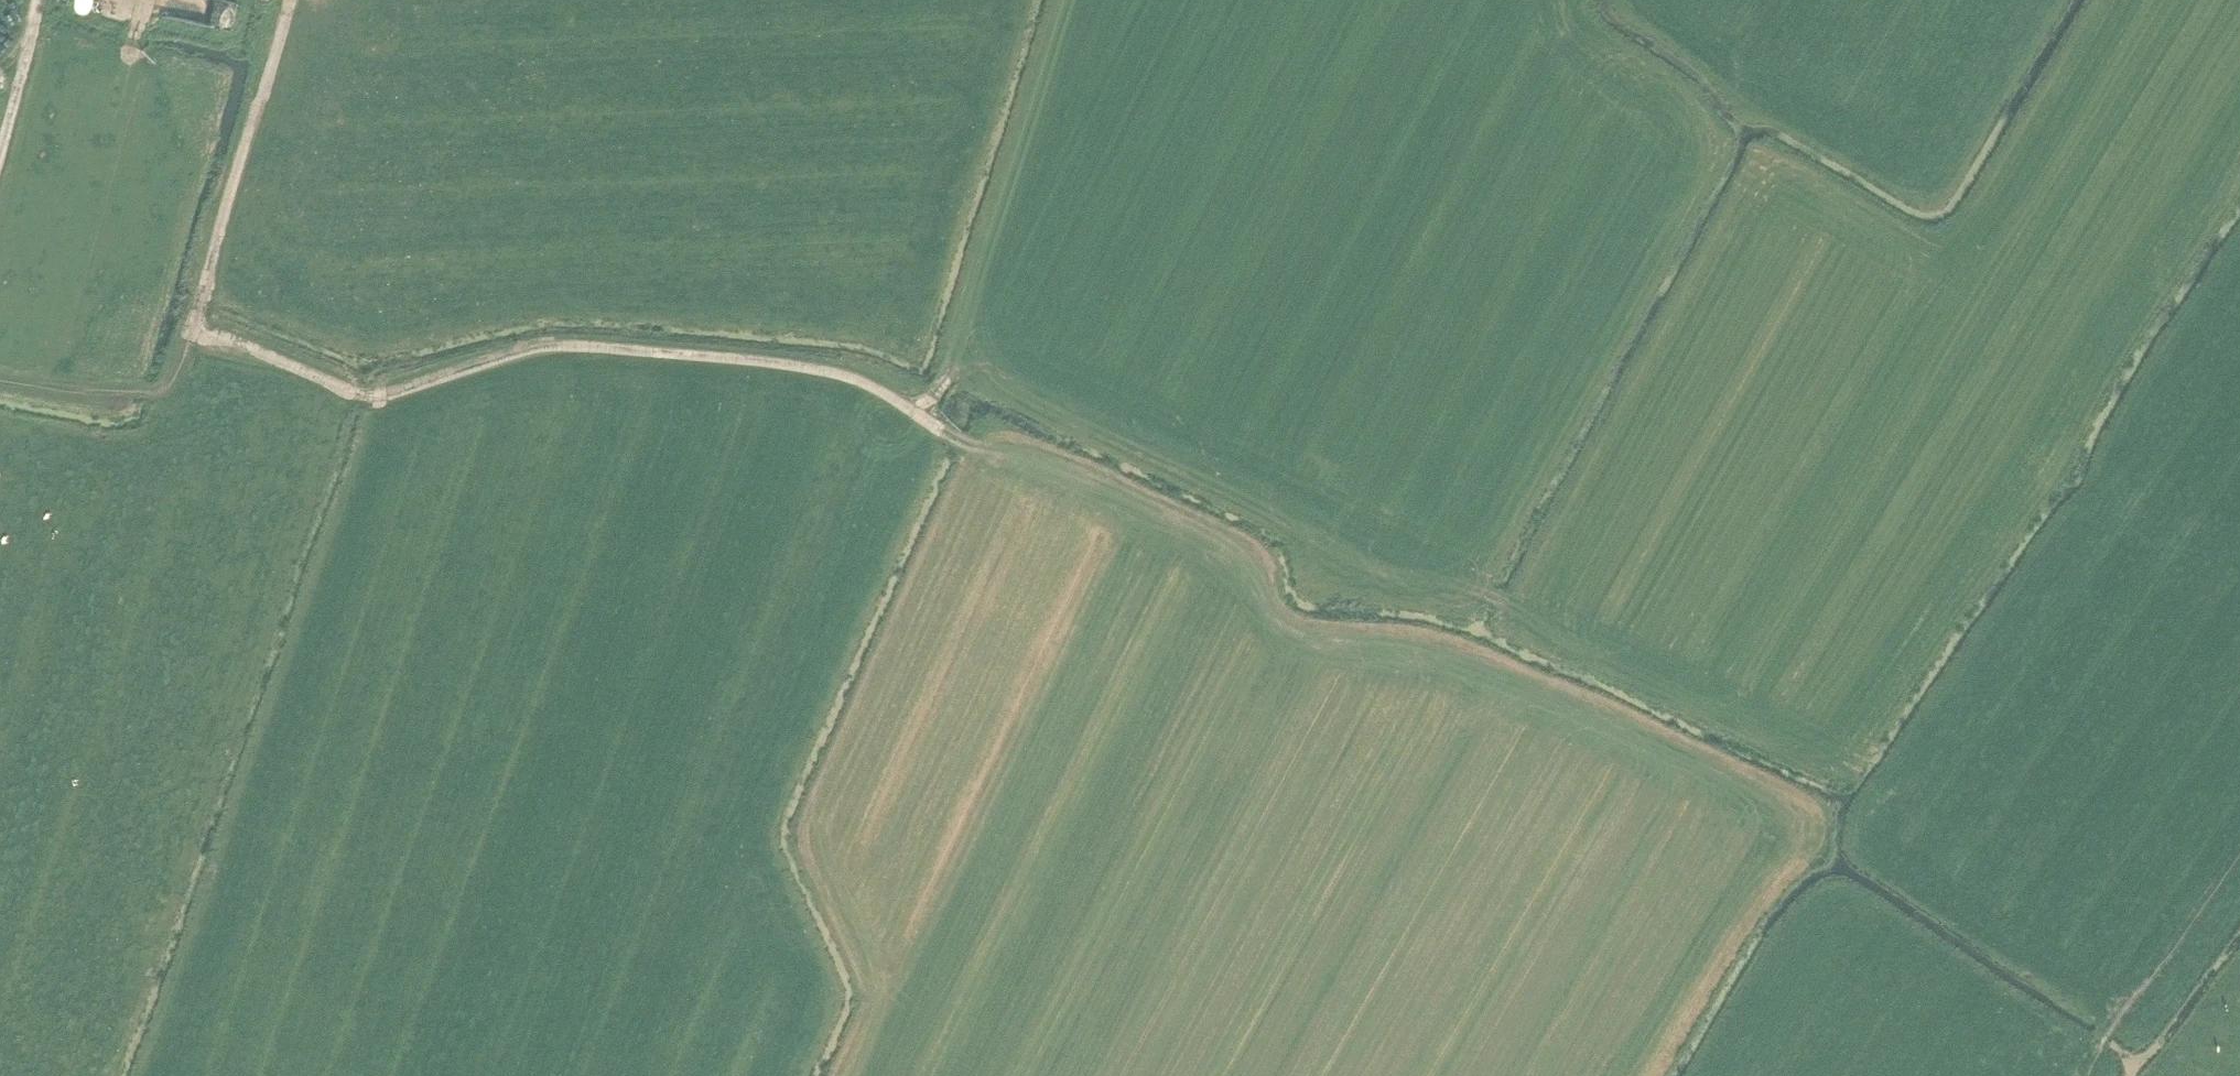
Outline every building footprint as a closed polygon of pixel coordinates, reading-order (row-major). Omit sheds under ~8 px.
[(101,13),(118,12),(117,0),(100,0),(101,13)] [(236,25),(241,0),(162,0),(160,11),(236,25)]
